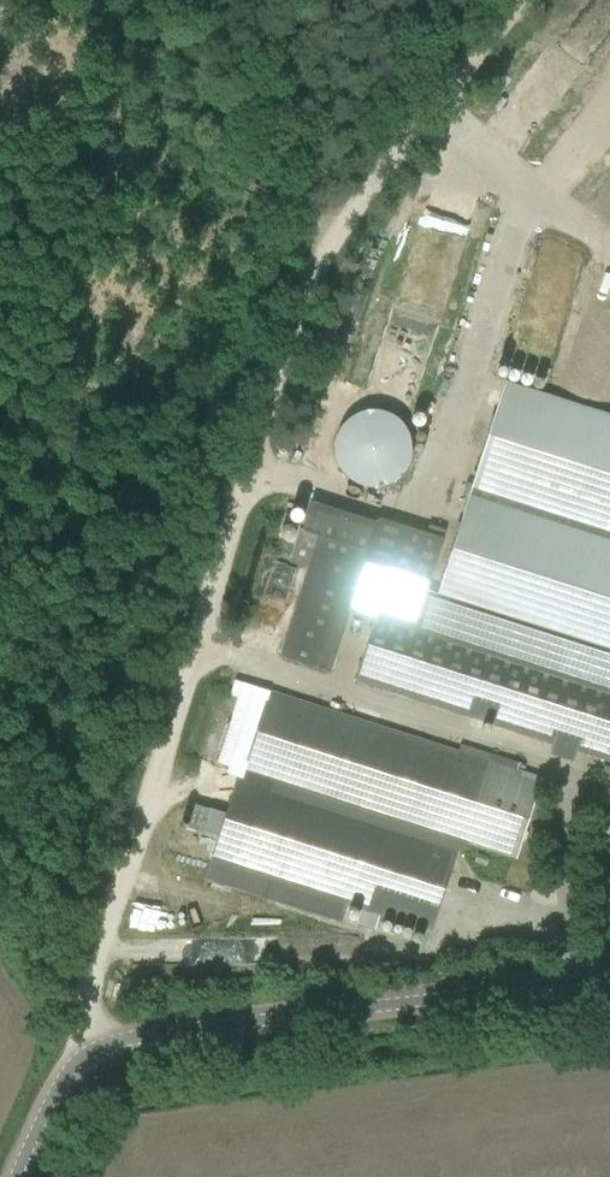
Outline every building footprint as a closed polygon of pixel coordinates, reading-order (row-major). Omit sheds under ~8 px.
[(436,599),(609,656),(609,416),(505,382),(439,590),(436,599)] [(408,479),(410,413),(372,411),(371,432),(357,432),(356,477),(408,479)] [(281,656),(329,671),(348,613),(367,550),(334,540),(341,519),(309,509),(291,563),(309,569),(281,656)] [(367,550),(348,613),(375,620),(379,608),(412,619),(423,585),(431,588),(444,546),(375,525),(374,530),(341,519),(334,540),(367,550)] [(356,680),(553,743),(550,753),(574,760),(577,750),(596,756),(605,759),(609,761),(609,656),(436,599),(439,590),(431,588),(423,585),(412,619),(379,608),(375,620),(356,680)] [(232,809),(215,862),(345,903),(349,904),(362,909),(380,914),(428,930),(454,847),(466,851),(469,843),(513,857),(536,785),(538,778),(517,771),(487,762),(487,760),(489,755),(461,746),(459,753),(269,693),(243,684),(218,762),(245,770),(244,772),(242,778),(232,809)] [(477,854),(474,862),(486,866),(488,857),(477,854)] [(149,908),(149,923),(179,924),(180,908),(149,908)]
